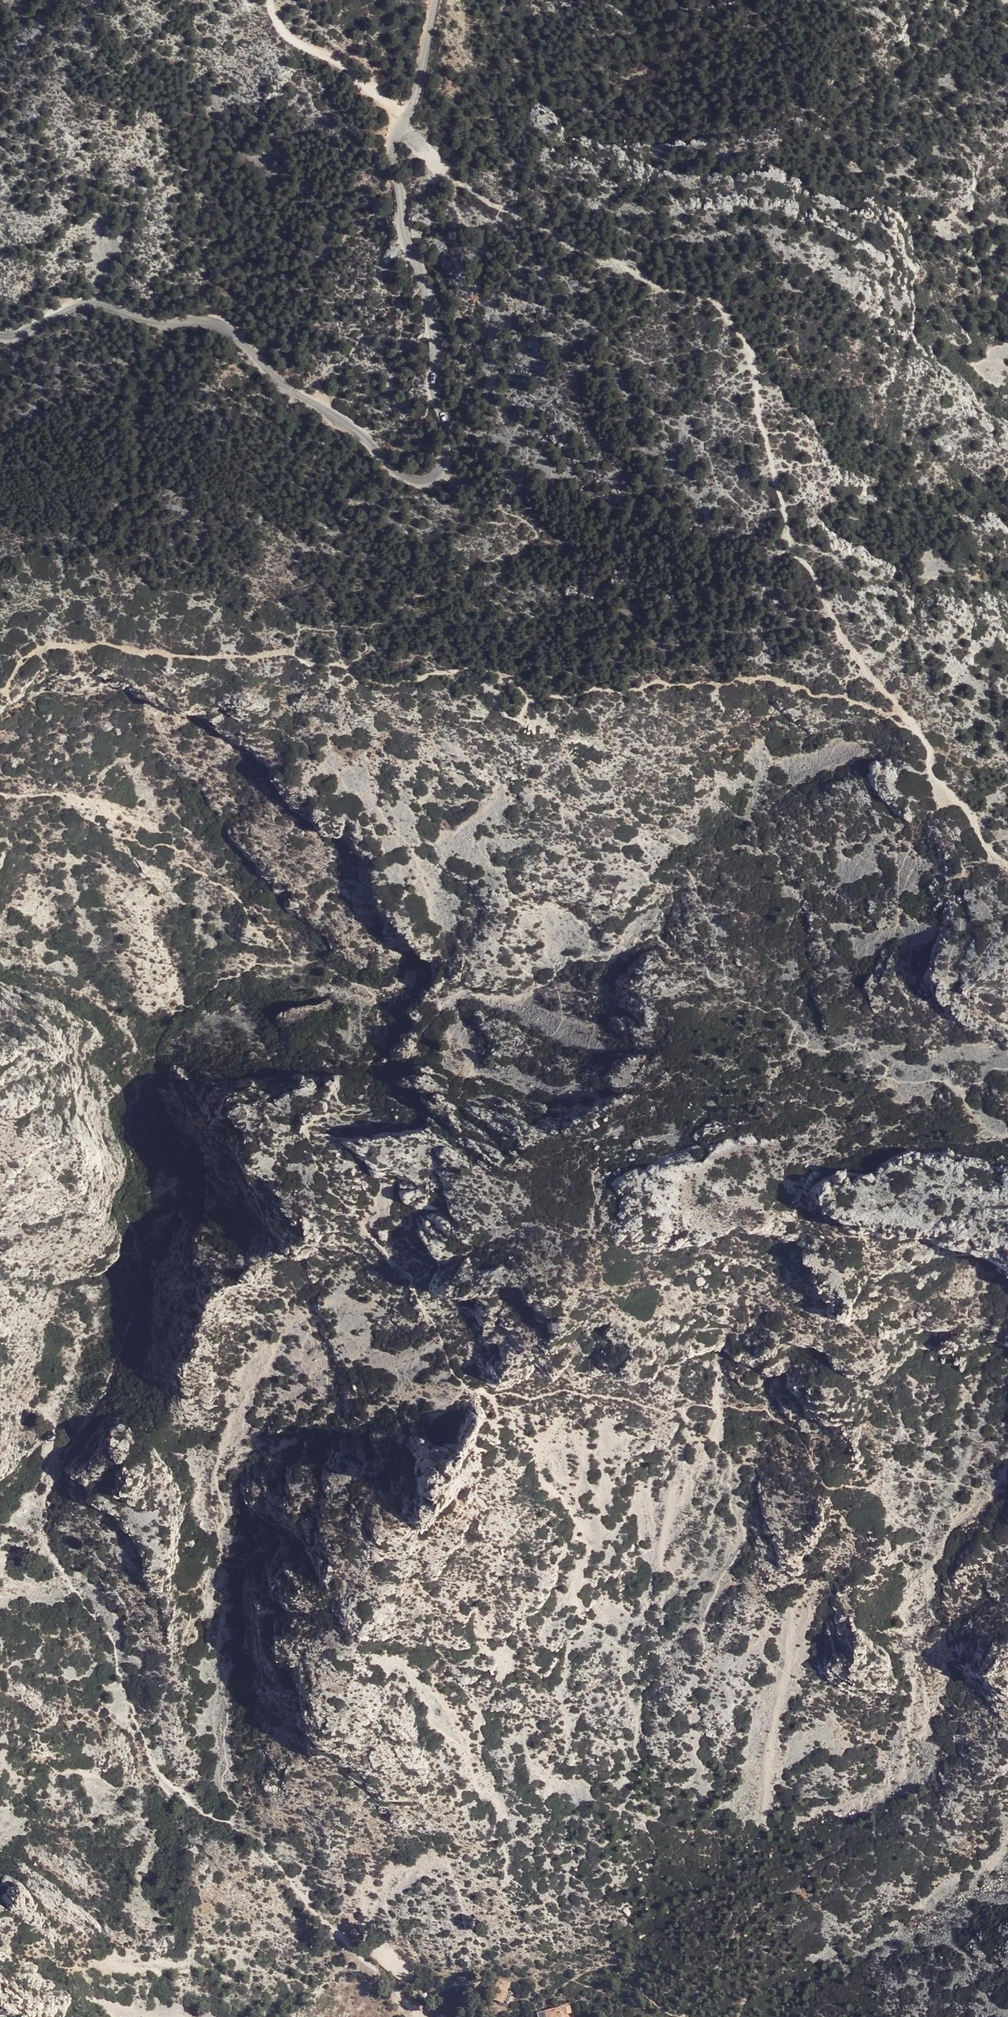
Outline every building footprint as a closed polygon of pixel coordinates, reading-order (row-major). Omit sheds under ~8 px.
[(492,1985),(488,1994),(501,1999),(504,1990),(492,1985)] [(547,2015),(547,2016),(567,2016),(573,2015),(571,2008),(547,2015)]
